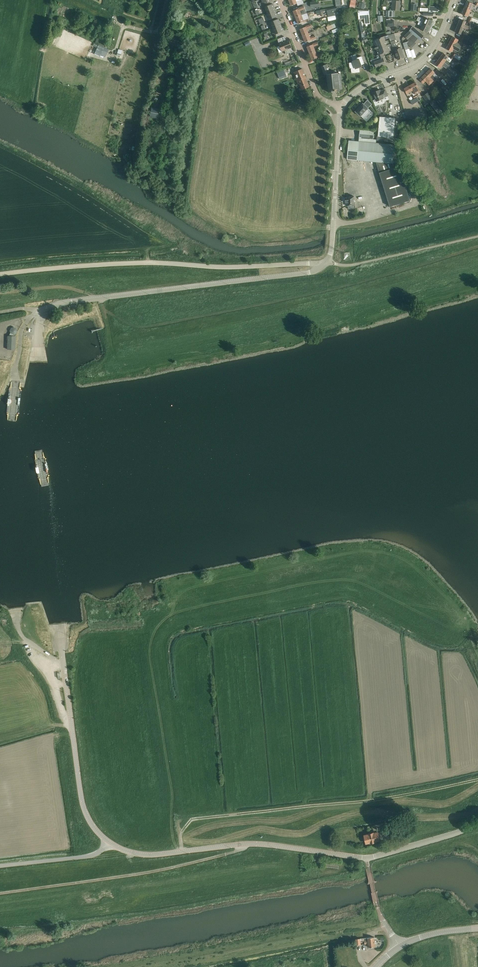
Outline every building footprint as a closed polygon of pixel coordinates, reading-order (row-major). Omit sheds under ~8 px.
[(392,9),(400,10),(400,6),(400,1),(397,1),(397,0),(393,0),(392,9)] [(467,1),(464,8),(471,10),(473,3),(467,1)] [(265,7),(267,11),(265,11),(266,14),(267,13),(275,10),(273,4),(265,7)] [(305,9),(304,6),(299,8),(293,11),(296,17),(305,14),(304,14),(307,13),(305,9)] [(462,14),(468,17),(471,10),(464,8),(462,14)] [(270,19),(273,18),(278,16),(275,10),(267,13),(270,19)] [(305,14),(296,17),(298,24),(304,21),(304,22),(310,20),(309,17),(307,13),(304,14),(305,14)] [(426,18),(424,21),(423,20),(423,19),(419,16),(417,20),(419,21),(431,27),(432,25),(433,25),(434,22),(433,21),(426,18)] [(281,25),(279,19),(271,22),(273,28),(281,25)] [(465,28),(469,30),(470,27),(465,25),(466,21),(460,19),(457,25),(465,29),(465,28)] [(420,29),(428,33),(431,27),(419,21),(417,24),(422,26),(420,29)] [(332,29),(333,33),(340,31),(338,27),(337,28),(335,23),(326,26),(328,30),(332,29)] [(311,24),(306,26),(300,29),(303,35),(309,33),(307,29),(312,27),(311,24)] [(276,34),(284,31),(281,25),(273,28),(276,34)] [(457,25),(455,32),(461,34),(462,31),(464,32),(465,29),(457,25)] [(413,26),(411,29),(422,39),(424,36),(413,26)] [(408,39),(413,34),(409,31),(404,36),(408,39)] [(303,35),(305,42),(311,40),(316,38),(315,36),(310,37),(309,33),(303,35)] [(387,35),(386,35),(389,45),(389,46),(392,45),(394,44),(396,40),(394,33),(391,34),(387,35)] [(378,58),(371,60),(372,64),(372,65),(374,68),(376,67),(386,64),(384,58),(382,53),(391,50),(389,46),(389,45),(386,35),(376,39),(373,40),(378,54),(378,55),(377,55),(378,58)] [(414,35),(408,41),(409,41),(403,43),(405,50),(409,49),(408,45),(409,45),(412,47),(417,43),(418,44),(420,40),(417,37),(414,35)] [(462,38),(473,44),(474,43),(475,40),(472,39),(463,35),(462,38)] [(293,52),(291,48),(292,47),(289,39),(286,41),(284,36),(278,39),(280,43),(280,45),(277,47),(280,52),(285,50),(286,53),(285,54),(288,55),(288,54),(293,52)] [(462,49),(463,46),(457,42),(459,39),(453,36),(450,43),(462,49)] [(95,43),(104,47),(105,44),(103,42),(103,40),(97,37),(95,43)] [(471,54),(475,56),(476,54),(477,50),(477,45),(476,44),(474,43),(473,44),(462,38),(460,41),(464,42),(463,44),(471,47),(471,46),(474,48),(473,52),(472,51),(471,54)] [(317,42),(313,44),(307,46),(309,53),(316,51),(314,47),(319,45),(317,42)] [(103,50),(104,47),(95,43),(93,46),(97,47),(94,54),(100,57),(101,55),(106,57),(108,52),(103,50)] [(462,53),(464,50),(462,49),(450,43),(446,49),(452,52),(454,49),(456,50),(462,53)] [(394,50),(396,55),(398,59),(405,57),(401,47),(394,50)] [(312,59),(318,57),(318,58),(323,56),(322,53),(317,55),(316,51),(309,53),(312,59)] [(444,53),(439,58),(449,66),(450,65),(449,64),(450,62),(452,59),(451,58),(449,57),(448,56),(444,53)] [(470,55),(466,64),(471,66),(475,57),(470,55)] [(362,56),(356,58),(356,59),(353,61),(353,62),(349,63),(350,68),(351,68),(352,73),(360,72),(359,67),(362,66),(361,65),(365,64),(362,56)] [(439,58),(435,64),(439,67),(440,68),(443,65),(447,68),(449,66),(439,58)] [(327,64),(321,66),(324,74),(327,74),(328,92),(340,91),(340,89),(343,89),(341,74),(339,74),(338,73),(331,73),(327,64)] [(436,83),(437,84),(440,87),(441,88),(443,86),(436,79),(436,78),(433,74),(435,72),(431,68),(426,73),(436,83)] [(300,84),(302,90),(310,87),(303,69),(294,72),(299,84),(300,84)] [(436,83),(426,73),(422,77),(420,80),(423,83),(425,81),(426,82),(426,81),(430,85),(432,83),(434,85),(436,83)] [(459,74),(454,81),(459,84),(464,77),(459,74)] [(413,84),(410,85),(417,97),(419,101),(421,100),(419,96),(418,93),(421,91),(418,87),(418,86),(416,82),(413,84)] [(410,85),(404,88),(407,93),(410,92),(411,95),(413,94),(414,95),(413,96),(415,98),(410,101),(412,104),(415,103),(419,101),(417,97),(410,85)] [(373,92),(376,101),(383,98),(383,97),(388,96),(385,89),(380,91),(379,91),(378,90),(377,91),(376,90),(375,91),(374,92),(373,92)] [(447,89),(444,91),(449,97),(452,95),(447,89)] [(429,103),(443,121),(447,118),(427,92),(423,96),(428,103),(429,103)] [(443,92),(436,99),(440,103),(447,97),(443,92)] [(447,97),(439,103),(443,108),(451,101),(447,97)] [(356,111),(356,112),(360,116),(361,116),(364,119),(371,111),(368,108),(372,104),(368,100),(364,104),(363,103),(363,104),(356,111)] [(151,109),(149,116),(157,118),(159,111),(151,109)] [(423,112),(405,110),(406,118),(408,118),(425,120),(424,118),(423,112)] [(377,136),(377,140),(387,141),(398,142),(398,138),(394,138),(396,118),(380,116),(378,136),(377,136)] [(360,129),(359,138),(373,139),(374,131),(360,129)] [(346,144),(345,152),(348,153),(347,159),(352,159),(357,160),(359,141),(349,140),(349,145),(346,144)] [(359,141),(357,160),(376,162),(390,206),(410,200),(400,166),(395,168),(393,163),(395,145),(376,143),(374,143),(359,141)] [(346,205),(348,205),(348,206),(355,205),(354,196),(347,197),(347,200),(346,200),(346,205)] [(15,349),(15,336),(13,336),(14,334),(16,333),(17,331),(16,328),(14,327),(11,328),(10,330),(11,333),(10,336),(8,336),(7,349),(15,349)] [(380,840),(378,832),(374,833),(373,832),(369,833),(369,834),(364,835),(366,843),(371,842),(371,843),(376,841),(375,841),(380,840)] [(375,937),(358,938),(356,939),(357,945),(368,943),(368,947),(375,946),(375,943),(376,943),(376,940),(375,940),(375,937)]
